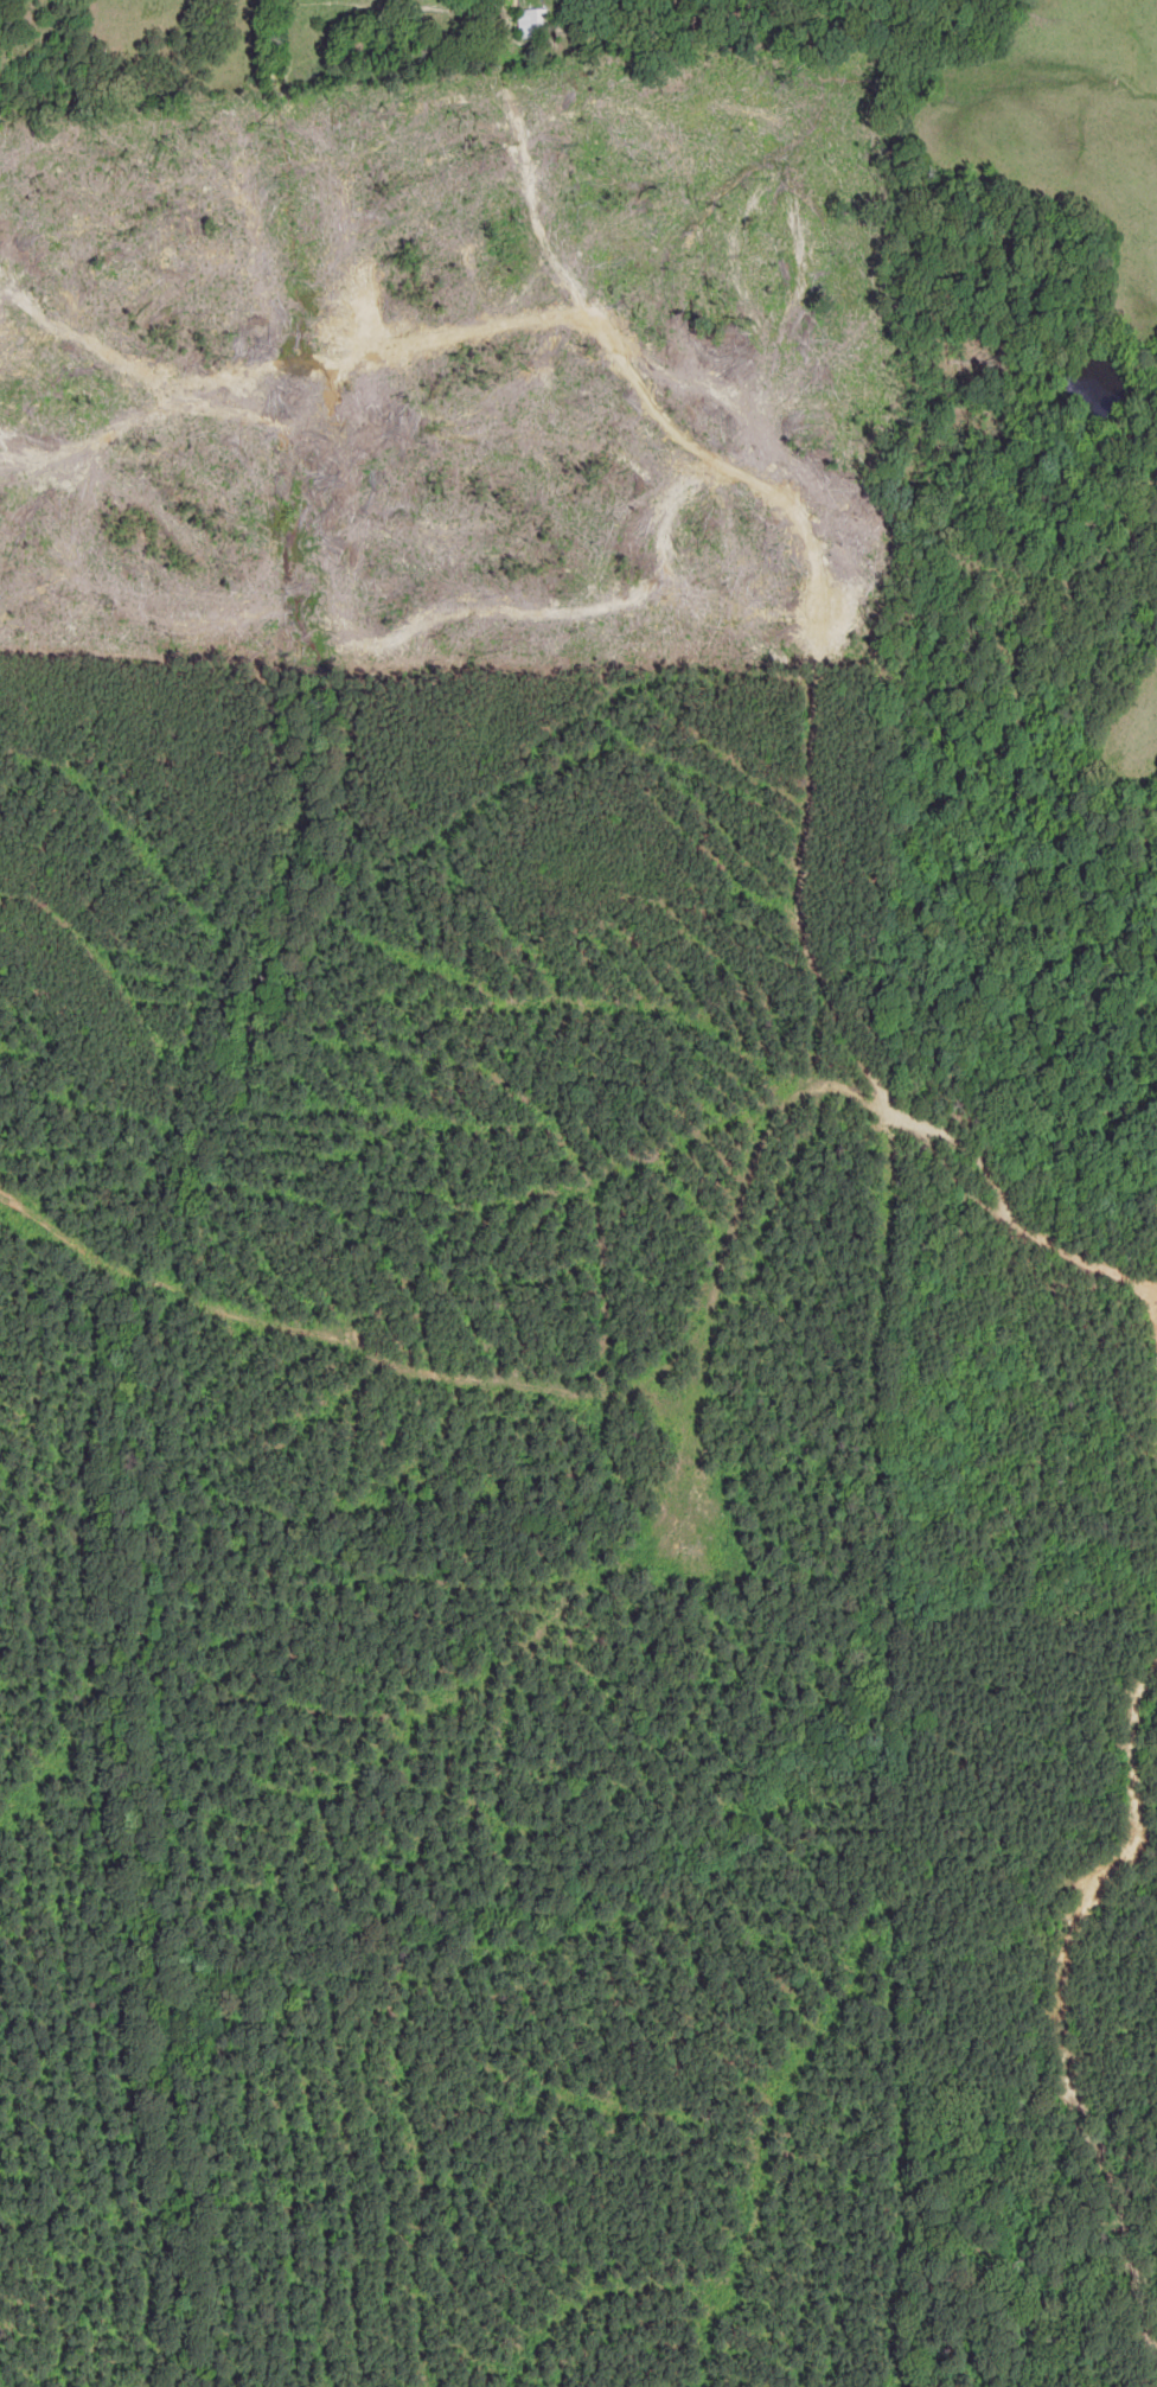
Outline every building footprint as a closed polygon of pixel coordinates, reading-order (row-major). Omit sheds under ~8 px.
[(547,36),(546,8),(517,8),(518,36),(547,36)]
